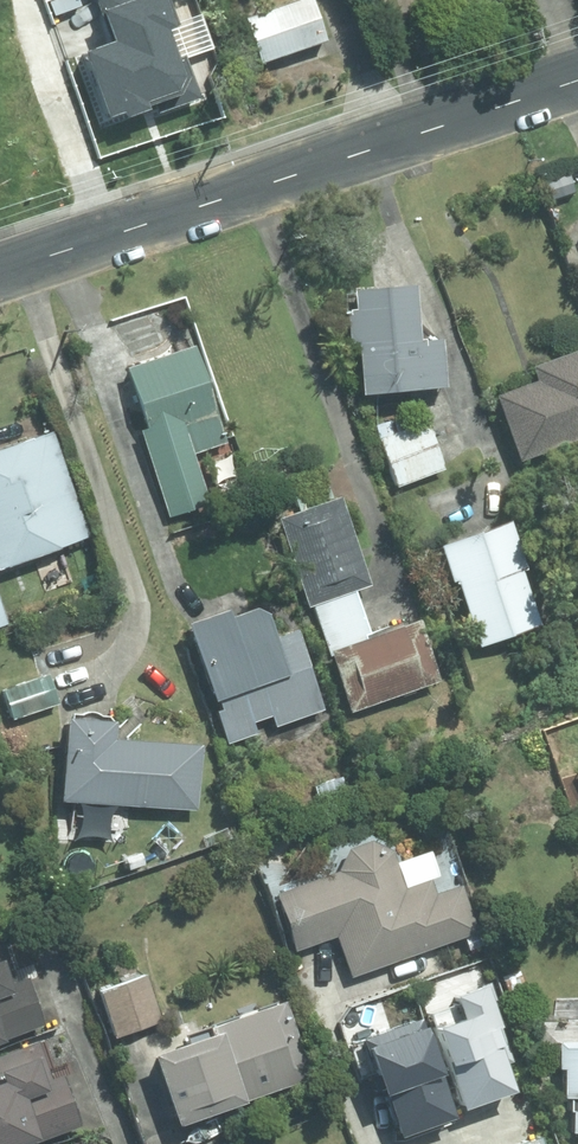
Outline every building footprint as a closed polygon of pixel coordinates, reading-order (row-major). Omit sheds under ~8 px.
[(323,40),(310,0),(290,0),(241,17),(255,62),(323,40)] [(161,22),(109,40),(128,93),(180,74),(161,22)] [(410,339),(404,282),(342,288),(344,309),(335,309),(338,343),(347,343),(351,395),(420,388),(415,338),(410,339)] [(223,440),(189,342),(122,366),(146,435),(166,429),(175,456),(223,440)] [(577,436),(577,345),(526,364),(532,378),(491,393),(514,459),(577,436)] [(395,430),(390,419),(373,426),(377,437),(375,438),(393,486),(441,467),(424,419),(395,430)] [(0,448),(0,566),(89,534),(51,429),(0,448)] [(180,466),(148,478),(162,515),(194,504),(180,466)] [(359,610),(351,588),(366,582),(333,493),(274,516),(306,605),(311,602),(319,624),(359,610)] [(474,645),(534,623),(515,569),(519,568),(501,516),(431,541),(445,580),(450,579),(474,645)] [(179,621),(222,742),(253,731),(248,719),(265,713),(270,725),(316,708),(287,626),(265,635),(253,603),(220,616),(216,608),(179,621)] [(367,631),(359,610),(319,624),(327,646),(323,647),(346,710),(435,678),(412,616),(367,631)] [(39,711),(29,680),(0,690),(0,696),(8,721),(39,711)] [(51,800),(191,810),(195,744),(105,737),(106,720),(56,716),(51,800)] [(309,785),(316,803),(339,795),(332,777),(309,785)] [(402,887),(388,851),(365,840),(342,848),(332,870),(269,892),(291,952),(331,937),(346,978),(474,932),(456,884),(432,894),(427,878),(402,887)] [(38,1026),(20,976),(9,979),(0,953),(0,1040),(38,1026)] [(94,989),(110,1037),(158,1019),(141,972),(94,989)] [(497,988),(513,1002),(525,990),(509,976),(497,988)] [(470,1010),(463,989),(444,995),(452,1017),(470,1010)] [(307,1078),(280,1000),(205,1026),(207,1032),(142,1054),(166,1124),(231,1102),(231,1104),(307,1078)] [(0,1051),(0,1143),(10,1143),(27,1138),(28,1141),(75,1124),(56,1073),(46,1077),(32,1039),(0,1051)] [(387,1060),(379,1039),(364,1045),(372,1066),(387,1060)] [(428,1075),(456,1064),(446,1040),(419,1051),(428,1075)] [(555,1041),(555,1069),(559,1069),(560,1097),(565,1097),(566,1110),(568,1110),(568,1133),(577,1132),(577,1041),(555,1041)] [(419,1136),(450,1125),(433,1077),(366,1100),(382,1143),(422,1143),(419,1136)]
